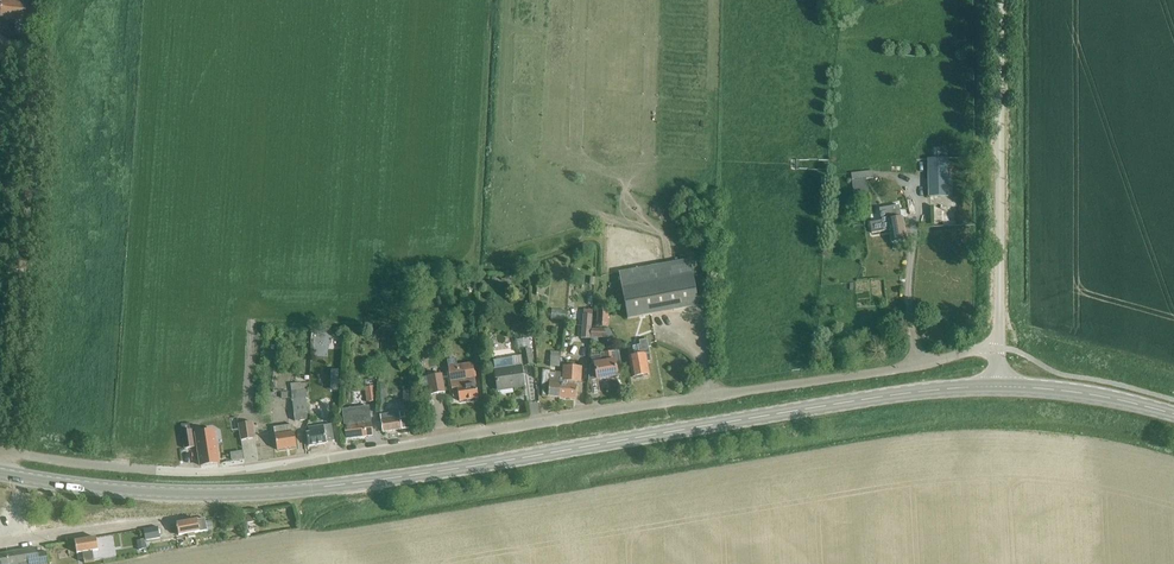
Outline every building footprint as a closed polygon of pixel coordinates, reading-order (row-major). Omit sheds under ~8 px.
[(40,2),(23,0),(1,0),(0,11),(0,18),(33,22),(34,9),(39,10),(40,2)] [(928,197),(948,196),(946,158),(927,159),(928,197)] [(873,178),(872,171),(850,173),(853,195),(867,193),(865,179),(873,178)] [(881,222),(870,224),(871,234),(883,232),(889,230),(892,244),(906,241),(902,218),(901,218),(898,206),(890,207),(879,209),(881,222)] [(627,320),(697,307),(688,261),(618,274),(627,320)] [(597,327),(608,327),(609,305),(597,305),(597,327)] [(551,310),(550,320),(564,321),(565,312),(551,310)] [(590,338),(591,330),(592,317),(583,316),(581,339),(590,340),(590,338)] [(604,330),(591,330),(590,338),(607,339),(604,330)] [(645,363),(649,362),(645,340),(638,342),(639,346),(632,347),(634,358),(628,359),(632,378),(647,375),(645,363)] [(532,365),(529,351),(522,352),(525,367),(532,365)] [(589,366),(588,381),(617,376),(616,370),(621,368),(618,351),(599,355),(601,363),(589,366)] [(559,368),(559,354),(550,353),(549,367),(559,368)] [(525,389),(522,366),(513,368),(512,359),(494,362),(495,370),(494,370),(497,396),(513,394),(512,391),(525,389)] [(478,399),(474,379),(472,364),(448,369),(453,397),(458,397),(459,402),(478,399)] [(559,393),(558,398),(575,399),(576,386),(573,386),(574,383),(580,383),(581,368),(562,367),(562,379),(560,379),(559,393)] [(559,393),(560,379),(559,379),(560,374),(549,374),(549,371),(542,371),(541,387),(542,387),(541,397),(558,398),(559,393)] [(431,396),(445,393),(442,376),(428,378),(431,396)] [(291,384),(295,422),(308,421),(306,404),(304,384),(300,384),(300,383),(291,384)] [(376,401),(374,387),(364,389),(367,403),(376,401)] [(412,403),(412,390),(403,390),(403,403),(412,403)] [(408,428),(406,418),(404,418),(403,414),(399,415),(398,413),(380,416),(383,433),(408,428)] [(369,415),(359,417),(342,420),(345,440),(372,435),(369,415)] [(238,424),(241,441),(254,438),(252,422),(238,424)] [(308,446),(334,441),(331,424),(308,428),(309,434),(306,434),(308,446)] [(296,447),(293,425),(273,428),(275,436),(277,450),(296,447)] [(185,449),(194,448),(192,430),(182,432),(185,449)] [(212,432),(197,435),(201,466),(217,463),(212,432)] [(179,536),(207,531),(207,529),(207,526),(206,522),(205,519),(177,524),(179,536)] [(146,541),(161,539),(159,527),(144,530),(146,541)] [(83,553),(84,559),(84,563),(94,562),(93,552),(98,551),(96,538),(75,542),(77,554),(83,553)] [(143,539),(136,541),(139,551),(146,549),(143,539)] [(7,553),(9,563),(49,563),(47,552),(38,554),(37,548),(7,553)] [(7,553),(0,554),(0,563),(9,563),(7,553)]
